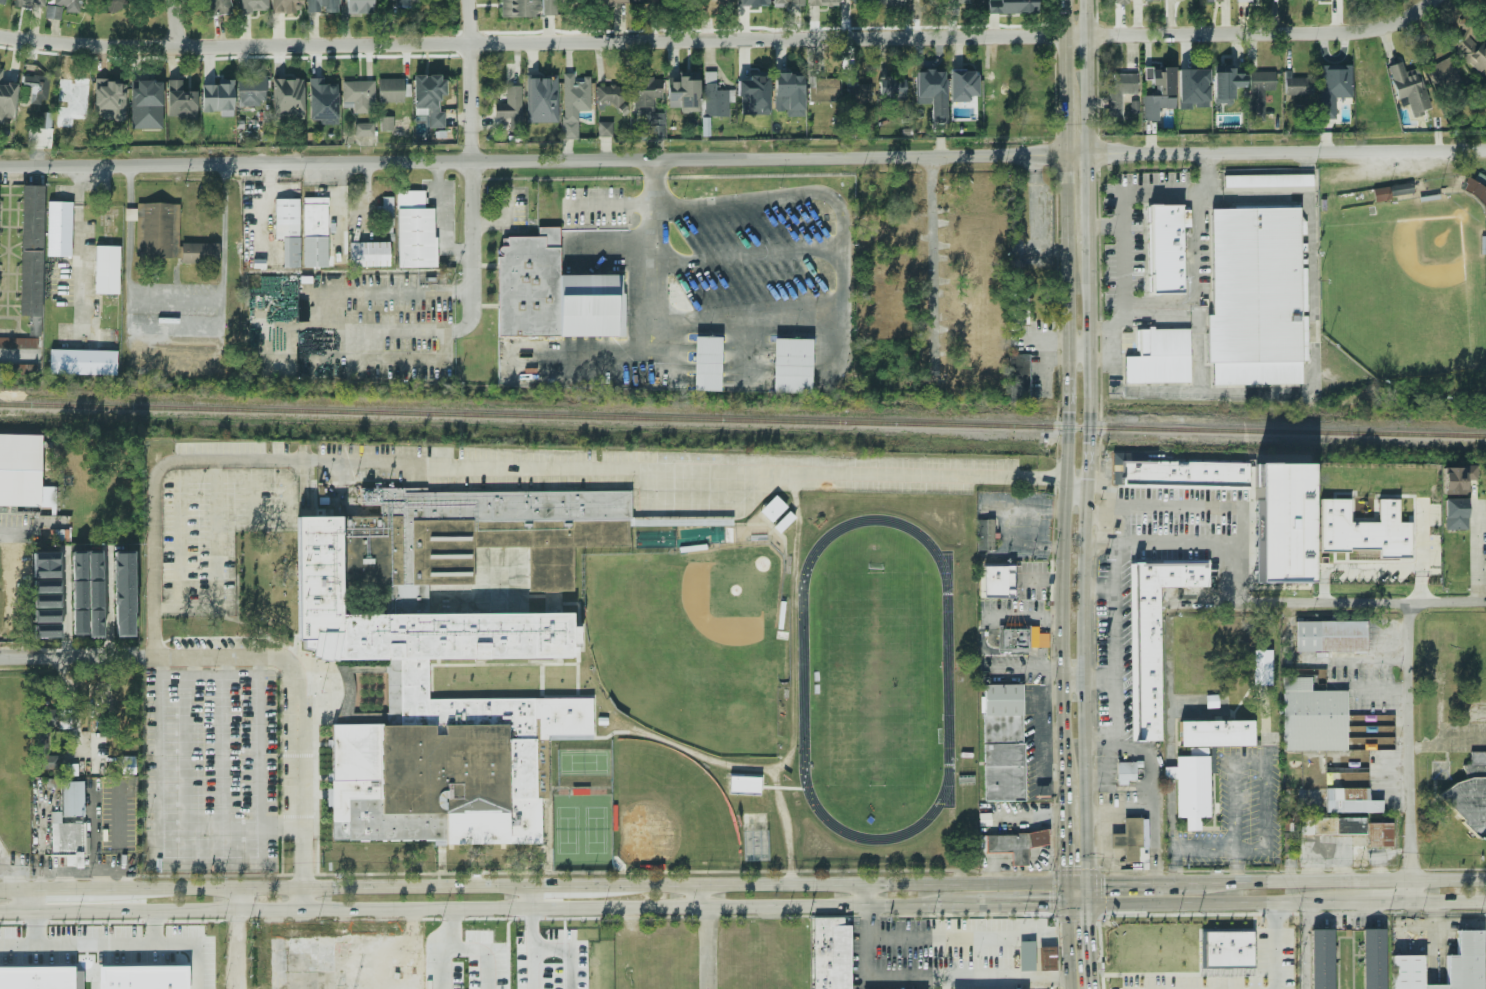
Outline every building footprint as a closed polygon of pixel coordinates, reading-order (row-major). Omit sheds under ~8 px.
[(60,12),(79,13),(80,0),(46,0),(45,19),(60,20),(60,12)] [(108,11),(136,0),(103,0),(108,11)] [(208,16),(229,13),(227,0),(206,0),(208,16)] [(235,10),(248,10),(248,15),(263,15),(263,0),(235,0),(235,10)] [(302,12),(302,0),(272,0),(272,12),(302,12)] [(335,0),(307,0),(307,12),(335,12),(335,0)] [(340,11),(366,11),(366,0),(340,0),(340,11)] [(504,11),(520,11),(520,0),(504,0),(504,11)] [(542,15),(556,15),(555,0),(542,0),(542,15)] [(749,8),(762,8),(762,0),(749,0),(749,8)] [(796,0),(770,0),(770,14),(779,14),(779,5),(796,5),(796,0)] [(879,8),(903,8),(903,0),(879,0),(879,8)] [(984,11),(1000,11),(1000,0),(984,0),(984,11)] [(1006,8),(1031,8),(1031,0),(1006,0),(1006,8)] [(1454,45),(1467,57),(1465,59),(1482,75),(1485,71),(1485,47),(1479,41),(1485,34),(1485,30),(1468,13),(1457,24),(1466,32),(1454,45)] [(1461,74),(1442,58),(1427,75),(1445,92),(1461,74)] [(4,122),(4,117),(14,118),(17,83),(2,82),(3,68),(0,68),(0,122),(4,122)] [(978,70),(950,70),(950,102),(970,101),(970,96),(978,96),(978,70)] [(1318,98),(1340,98),(1340,71),(1318,71),(1318,98)] [(701,72),(701,116),(729,116),(729,109),(735,109),(735,90),(716,90),(716,72),(701,72)] [(1215,90),(1242,90),(1242,72),(1215,72),(1215,90)] [(1419,91),(1414,72),(1392,79),(1397,98),(1419,91)] [(48,77),(22,73),(20,84),(35,86),(33,100),(45,101),(48,77)] [(1264,90),(1275,90),(1275,73),(1248,73),(1248,121),(1264,121),(1264,90)] [(743,96),(739,96),(739,80),(750,80),(750,74),(768,74),(768,115),(743,115),(743,96)] [(1107,84),(1107,118),(1121,118),(1121,94),(1136,94),(1136,74),(1113,74),(1113,84),(1107,84)] [(1143,92),(1171,92),(1171,74),(1143,74),(1143,92)] [(1208,74),(1180,74),(1180,92),(1208,92),(1208,74)] [(445,128),(445,112),(440,112),(440,95),(444,95),(444,75),(413,75),(414,108),(429,108),(429,128),(445,128)] [(680,100),(680,112),(699,112),(699,75),(667,75),(668,101),(680,100)] [(994,91),(994,103),(1011,103),(1011,75),(990,75),(990,91),(994,91)] [(1044,94),(1044,75),(1020,75),(1020,94),(1044,94)] [(155,113),(156,88),(137,88),(138,76),(130,76),(129,113),(155,113)] [(237,78),(237,106),(265,106),(265,78),(237,78)] [(378,78),(378,102),(402,102),(402,78),(378,78)] [(528,122),(528,78),(555,78),(555,122),(528,122)] [(663,140),(663,112),(653,112),(653,100),(661,100),(661,78),(633,78),(633,113),(647,113),(647,140),(663,140)] [(810,101),(838,101),(838,78),(810,78),(810,101)] [(871,103),(871,84),(856,84),(856,78),(846,78),(846,103),(871,103)] [(905,78),(880,78),(880,98),(905,98),(905,78)] [(912,111),(943,111),(943,78),(932,78),(932,91),(923,91),(923,79),(912,79),(912,111)] [(1283,78),(1283,96),(1311,96),(1311,78),(1283,78)] [(298,79),(271,79),(271,98),(298,98),(298,79)] [(86,80),(57,80),(57,101),(86,101),(86,80)] [(166,80),(166,117),(194,117),(194,92),(181,92),(181,80),(166,80)] [(773,104),(802,104),(802,80),(773,80),(773,104)] [(342,81),(342,105),(353,105),(353,112),(372,112),(372,81),(342,81)] [(339,83),(312,83),(312,112),(323,112),(323,106),(339,106),(339,83)] [(505,104),(493,104),(493,118),(509,119),(509,130),(523,130),(523,85),(505,84),(505,104)] [(578,138),(577,111),(590,111),(589,85),(564,85),(565,117),(561,117),(562,138),(578,138)] [(597,106),(622,106),(622,86),(597,86),(597,106)] [(116,110),(116,87),(94,87),(94,110),(116,110)] [(1131,114),(1140,113),(1139,101),(1131,101),(1131,114)] [(50,149),(50,113),(37,112),(37,128),(26,128),(26,148),(50,149)] [(381,131),(394,132),(394,116),(381,116),(381,131)] [(613,122),(598,122),(598,137),(613,137),(613,122)] [(374,123),(355,123),(355,136),(374,137),(374,123)] [(1479,172),(1474,180),(1483,186),(1485,181),(1485,178),(1479,172)] [(1313,186),(1313,174),(1225,176),(1225,187),(1313,186)] [(1485,203),(1485,191),(1471,177),(1462,187),(1483,206),(1485,203)] [(27,184),(46,185),(44,314),(25,313),(27,184)] [(1373,200),(1413,197),(1412,184),(1372,187),(1373,200)] [(400,191),(428,190),(428,207),(436,207),(441,265),(402,266),(400,191)] [(308,197),(332,197),(332,255),(335,255),(335,266),(308,266),(308,197)] [(383,232),(393,233),(394,197),(383,197),(383,232)] [(302,237),(303,238),(302,267),(286,267),(287,237),(278,237),(279,198),(303,199),(302,237)] [(52,200),(76,201),(74,256),(50,255),(52,200)] [(141,202),(182,204),(180,257),(139,256),(141,202)] [(1150,205),(1184,204),(1187,292),(1153,294),(1150,205)] [(1213,209),(1300,206),(1305,381),(1218,384),(1218,362),(1211,363),(1210,314),(1216,314),(1213,209)] [(497,246),(497,337),(623,337),(623,276),(558,276),(558,227),(536,227),(536,236),(505,236),(505,246),(497,246)] [(352,242),(393,241),(393,266),(353,267),(352,242)] [(186,242),(222,243),(222,265),(185,263),(186,242)] [(99,245),(123,246),(122,294),(98,293),(99,245)] [(1141,328),(1192,326),(1194,381),(1129,383),(1128,353),(1142,353),(1141,328)] [(40,348),(0,347),(0,336),(41,337),(40,348)] [(720,336),(693,336),(693,390),(720,390),(720,336)] [(772,392),(811,392),(811,338),(772,338),(772,392)] [(54,348),(120,350),(119,374),(53,373),(54,348)] [(1028,355),(1009,355),(1009,399),(1028,399),(1028,355)] [(0,364),(0,378),(34,378),(34,364),(0,364)] [(36,505),(0,504),(0,432),(37,432),(36,505)] [(1245,483),(1117,481),(1117,461),(1245,463),(1245,483)] [(1252,463),(1306,463),(1306,581),(1253,581),(1252,463)] [(1466,467),(1466,464),(1481,464),(1481,478),(1473,478),(1473,494),(1447,494),(1447,467),(1466,467)] [(427,612),(570,611),(571,657),(428,657),(428,698),(534,698),(534,800),(530,800),(531,840),(331,841),(329,724),(386,725),(386,659),(340,659),(340,649),(295,650),(295,517),(359,516),(359,489),(425,488),(425,492),(629,491),(629,546),(572,547),(573,591),(527,591),(527,548),(472,548),(472,584),(427,584),(427,612)] [(760,511),(772,523),(787,507),(775,495),(760,511)] [(1323,552),(1323,498),(1353,498),(1353,522),(1383,522),(1383,499),(1401,499),(1401,522),(1413,522),(1413,558),(1382,558),(1382,548),(1353,549),(1353,552),(1323,552)] [(1448,528),(1448,499),(1470,499),(1470,528),(1448,528)] [(795,518),(789,511),(774,527),(780,533),(795,518)] [(86,551),(72,551),(73,635),(88,635),(86,551)] [(115,637),(135,637),(134,551),(114,551),(115,637)] [(33,578),(60,578),(59,552),(33,553),(33,578)] [(104,637),(102,552),(87,553),(89,637),(104,637)] [(1128,564),(1141,564),(1141,560),(1206,559),(1207,586),(1189,586),(1157,587),(1158,741),(1130,741),(1128,566),(1128,564)] [(979,566),(1013,566),(1014,599),(979,599),(979,566)] [(34,580),(34,593),(60,593),(60,580),(34,580)] [(34,595),(34,609),(34,623),(61,623),(60,595),(34,595)] [(1298,620),(1369,619),(1369,651),(1298,651),(1298,620)] [(34,624),(34,638),(61,638),(61,624),(34,624)] [(1000,628),(1030,628),(1030,651),(1000,652),(1000,628)] [(1030,628),(1040,628),(1040,636),(1051,636),(1051,651),(1030,651),(1030,628)] [(1253,685),(1272,685),(1272,650),(1254,650),(1253,685)] [(1285,676),(1315,676),(1315,691),(1349,691),(1350,750),(1286,751),(1285,676)] [(987,685),(1025,685),(1025,744),(1027,744),(1027,802),(986,801),(987,685)] [(59,728),(60,708),(37,707),(36,727),(59,728)] [(1183,720),(1256,720),(1256,745),(1183,745),(1183,720)] [(47,731),(35,731),(37,770),(59,769),(59,755),(48,755),(47,731)] [(1265,732),(1282,732),(1282,745),(1265,746),(1265,732)] [(1211,756),(1213,756),(1214,816),(1204,816),(1205,830),(1190,831),(1190,817),(1180,817),(1179,779),(1167,779),(1167,767),(1179,767),(1179,756),(1193,756),(1193,748),(1211,748),(1211,756)] [(1471,752),(1470,759),(1465,766),(1465,773),(1475,781),(1454,781),(1439,798),(1462,816),(1462,824),(1482,840),(1485,836),(1485,752),(1471,752)] [(1120,762),(1139,762),(1139,760),(1145,760),(1145,767),(1140,767),(1140,779),(1131,779),(1131,784),(1120,784),(1120,762)] [(729,793),(760,794),(760,777),(730,776),(729,793)] [(1304,834),(1304,817),(1329,817),(1329,789),(1372,788),(1372,800),(1386,800),(1386,817),(1395,817),(1396,846),(1360,846),(1360,833),(1304,834)] [(1127,833),(1127,817),(1145,817),(1145,819),(1150,819),(1151,869),(1145,869),(1145,860),(1127,861),(1127,847),(1113,847),(1113,833),(1127,833)] [(72,865),(64,865),(64,855),(51,855),(51,823),(82,823),(82,854),(79,854),(80,867),(72,867),(72,865)] [(1031,847),(1031,865),(1016,865),(1016,852),(990,852),(990,835),(1021,835),(1021,833),(1031,833),(1051,829),(1052,843),(1031,847)] [(847,925),(848,988),(813,988),(812,917),(840,917),(840,925),(847,925)] [(1482,927),(1483,988),(1391,988),(1391,952),(1422,952),(1422,982),(1447,982),(1447,952),(1457,952),(1457,927),(1482,927)] [(1205,929),(1253,929),(1253,967),(1205,967),(1205,929)] [(1328,929),(1329,988),(1309,988),(1309,930),(1328,929)] [(1382,930),(1383,988),(1362,988),(1361,930),(1382,930)] [(1016,941),(1032,941),(1033,971),(1016,971),(1016,941)] [(1037,946),(1053,946),(1053,969),(1037,969),(1037,946)] [(287,948),(288,988),(336,988),(336,948),(287,948)] [(93,988),(184,988),(183,964),(92,965),(93,988)] [(70,966),(70,988),(0,988),(0,966),(70,966)]
